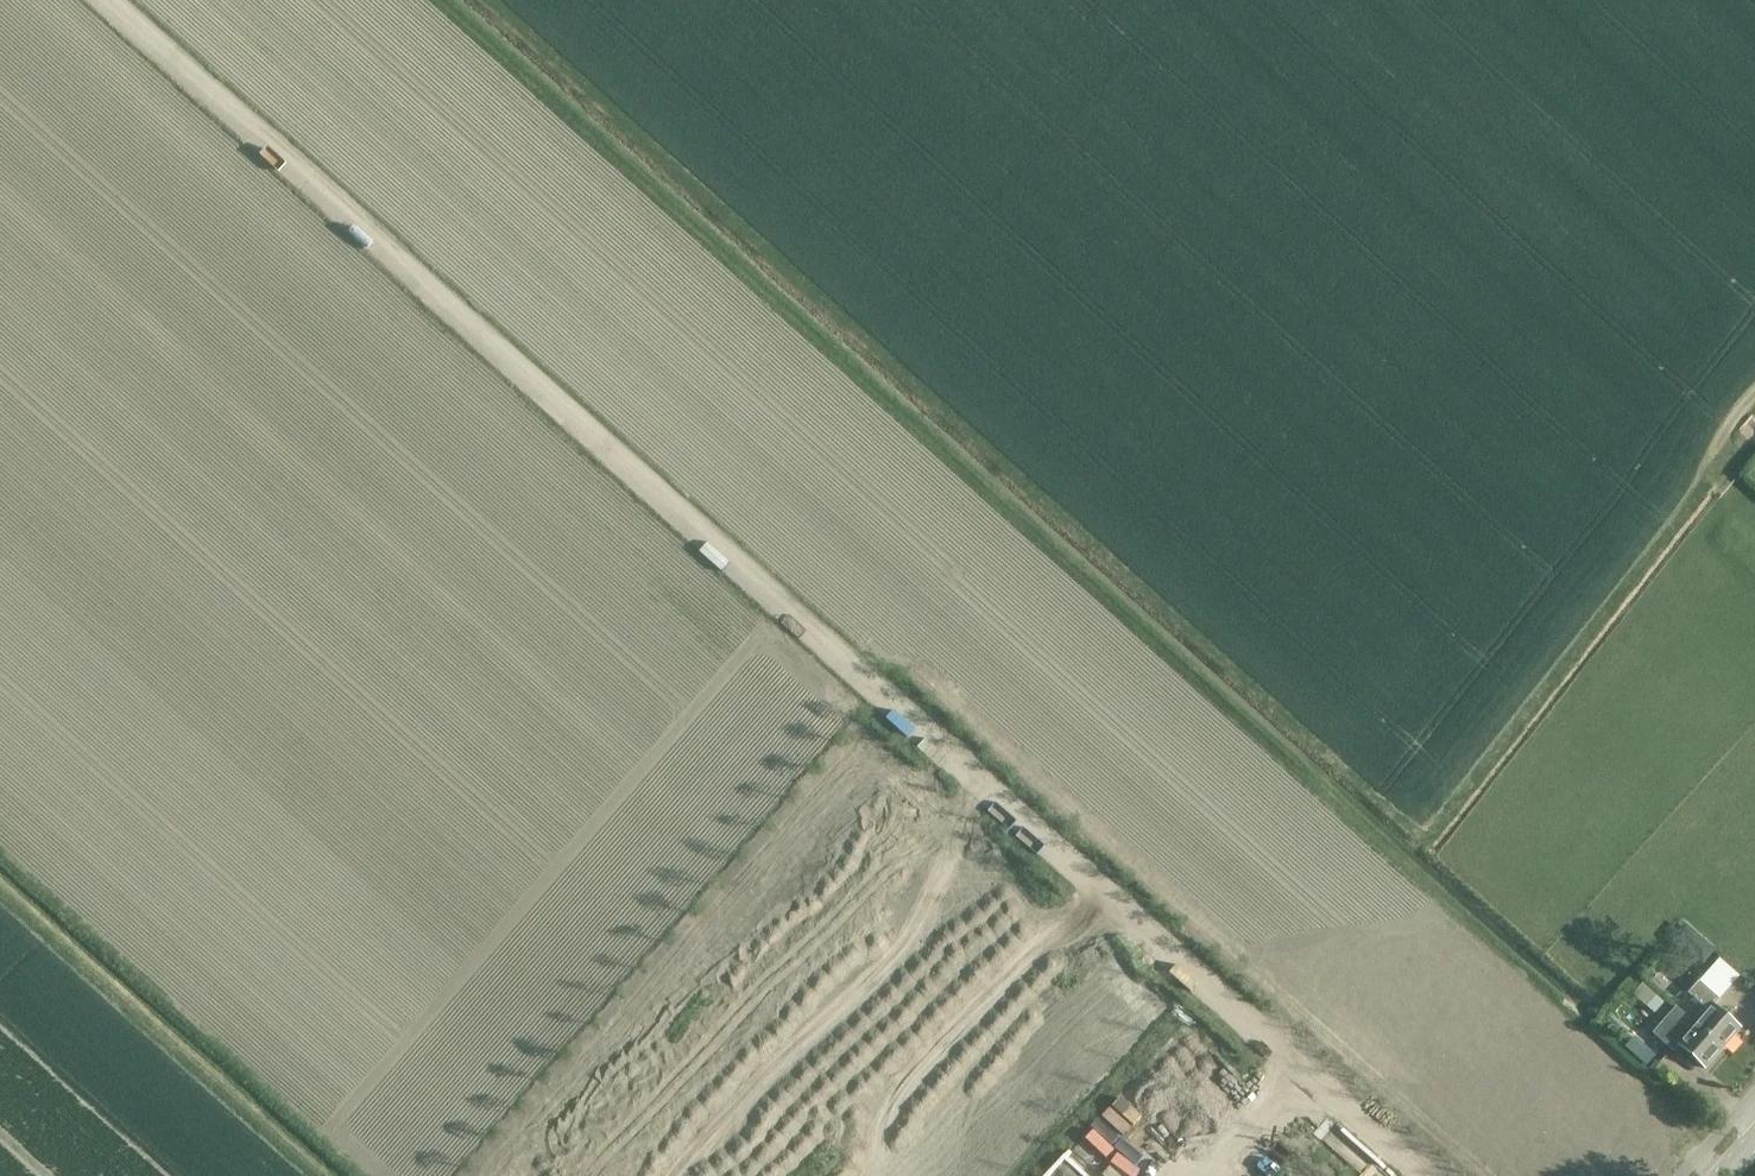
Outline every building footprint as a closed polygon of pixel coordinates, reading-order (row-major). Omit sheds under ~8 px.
[(1703,965),(1715,951),(1684,923),(1672,937),(1703,965)] [(1708,1010),(1696,1024),(1723,1048),(1740,1029),(1714,1006),(1720,999),(1699,981),(1689,993),(1708,1010)] [(1664,1005),(1643,985),(1633,996),(1654,1016),(1664,1005)] [(1706,1068),(1723,1048),(1696,1024),(1683,1038),(1664,1021),(1653,1033),(1673,1051),(1679,1044),(1706,1068)] [(1101,1152),(1131,1126),(1113,1106),(1083,1132),(1101,1152)]
